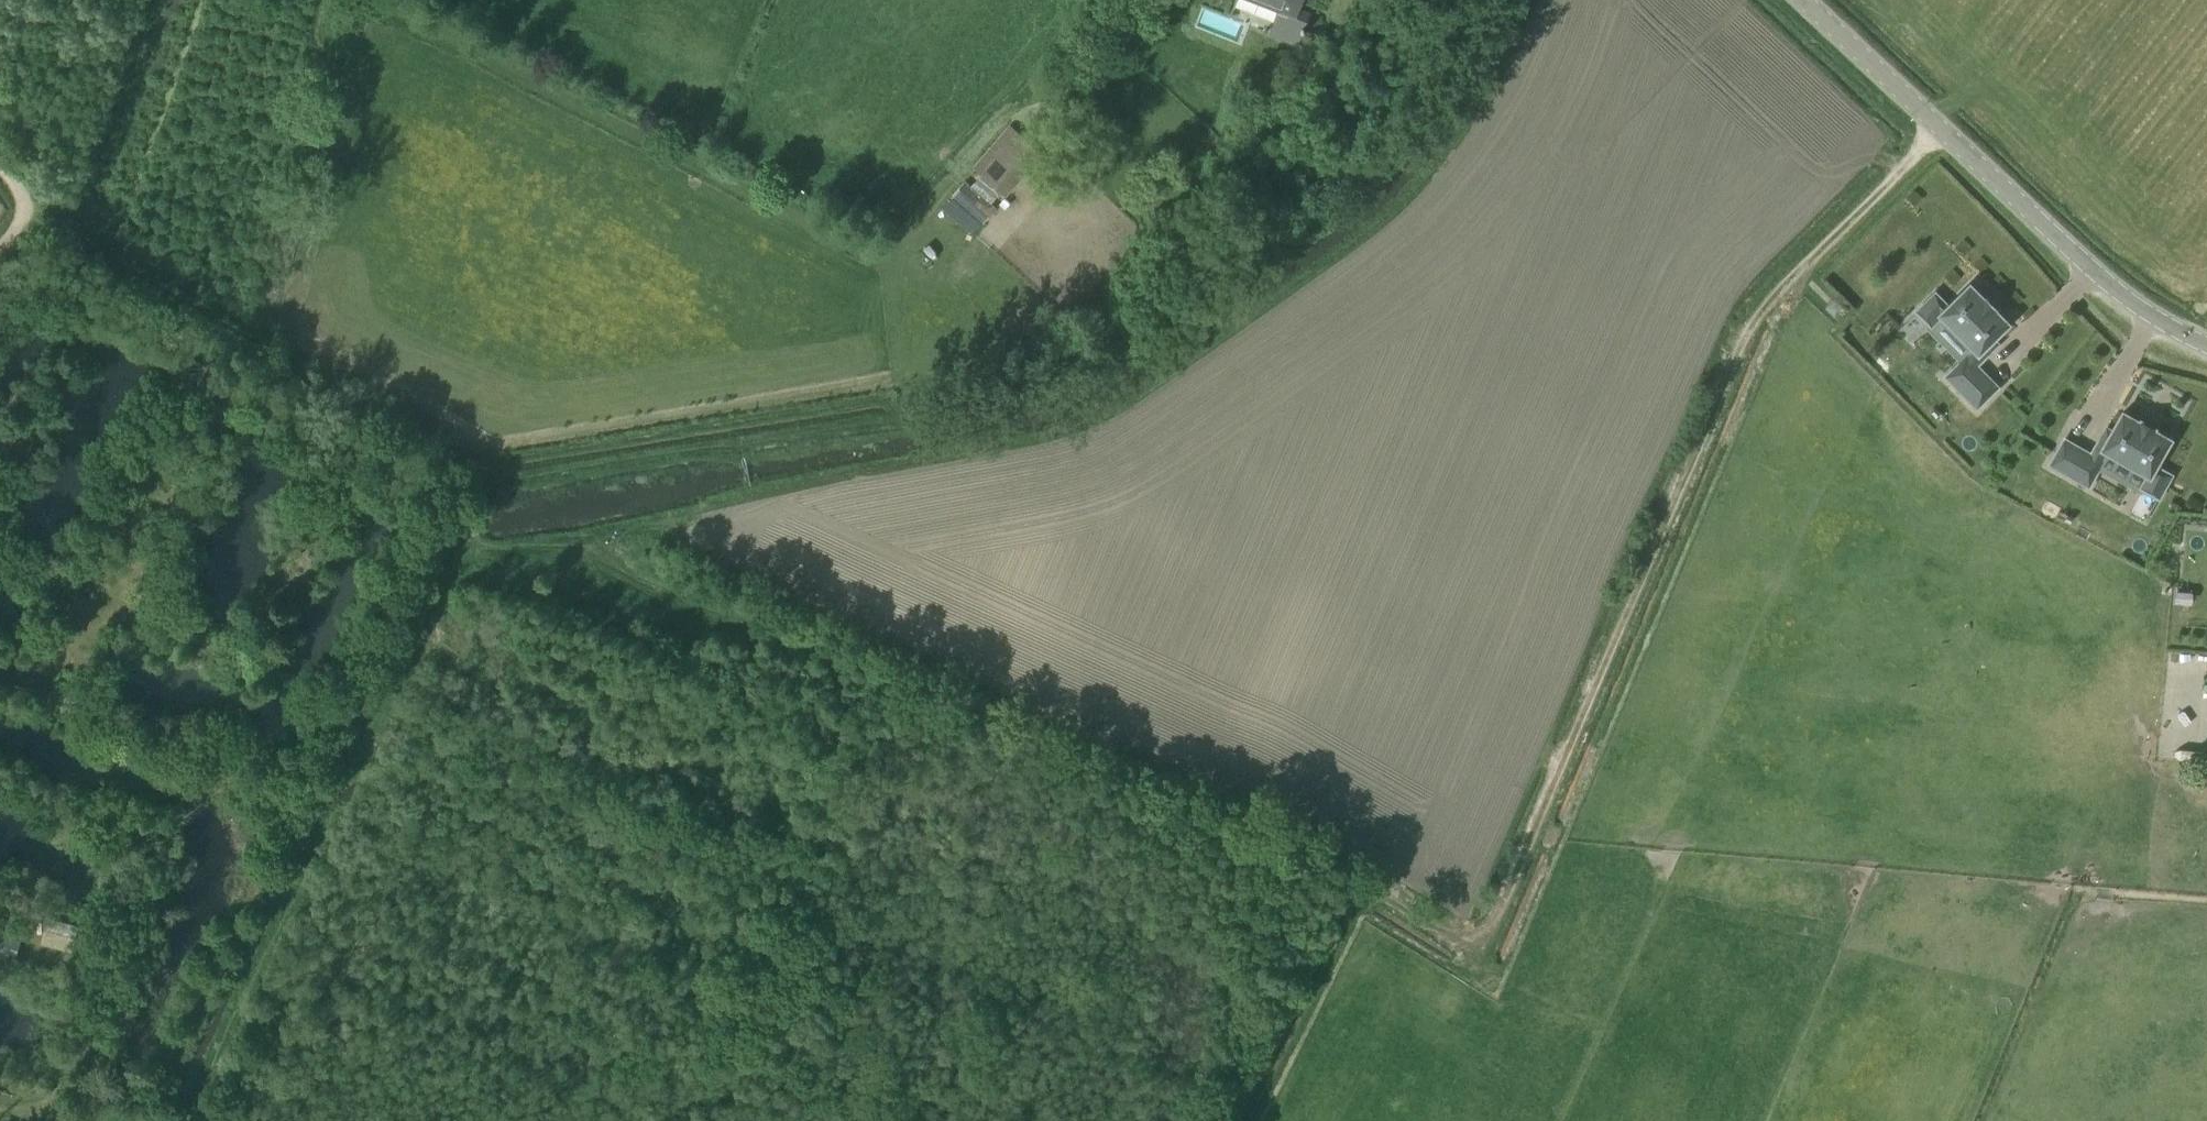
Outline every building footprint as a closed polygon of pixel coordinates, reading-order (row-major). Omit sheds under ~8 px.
[(1278,10),(1269,34),(1297,44),(1306,20),(1296,16),(1303,0),(1253,0),(1278,10)] [(974,182),(994,200),(1037,150),(1010,127),(975,168),(981,173),(974,182)] [(969,178),(954,195),(987,225),(1002,208),(969,178)] [(1935,293),(1917,311),(1931,325),(1941,315),(1975,349),(1968,356),(1967,355),(1946,375),(1977,407),(1998,387),(1976,365),(1977,363),(1975,360),(1980,355),(1983,358),(1997,343),(1993,339),(2009,323),(1995,309),(1997,307),(1994,304),(1992,306),(1986,301),(1989,298),(1986,296),(1984,298),(1970,284),(1948,306),(1935,293)] [(1835,315),(1844,306),(1835,298),(1826,307),(1835,315)] [(2050,464),(2088,485),(2103,461),(2101,460),(2106,451),(2148,475),(2141,487),(2158,497),(2171,474),(2155,466),(2171,439),(2153,429),(2154,427),(2152,426),(2151,428),(2142,422),(2143,421),(2141,420),(2140,421),(2123,412),(2112,431),(2106,428),(2096,445),(2099,447),(2095,454),(2092,452),(2091,454),(2064,439),(2050,464)] [(79,925),(48,917),(42,942),(72,951),(79,925)] [(15,961),(23,937),(0,930),(0,956),(15,961)]
